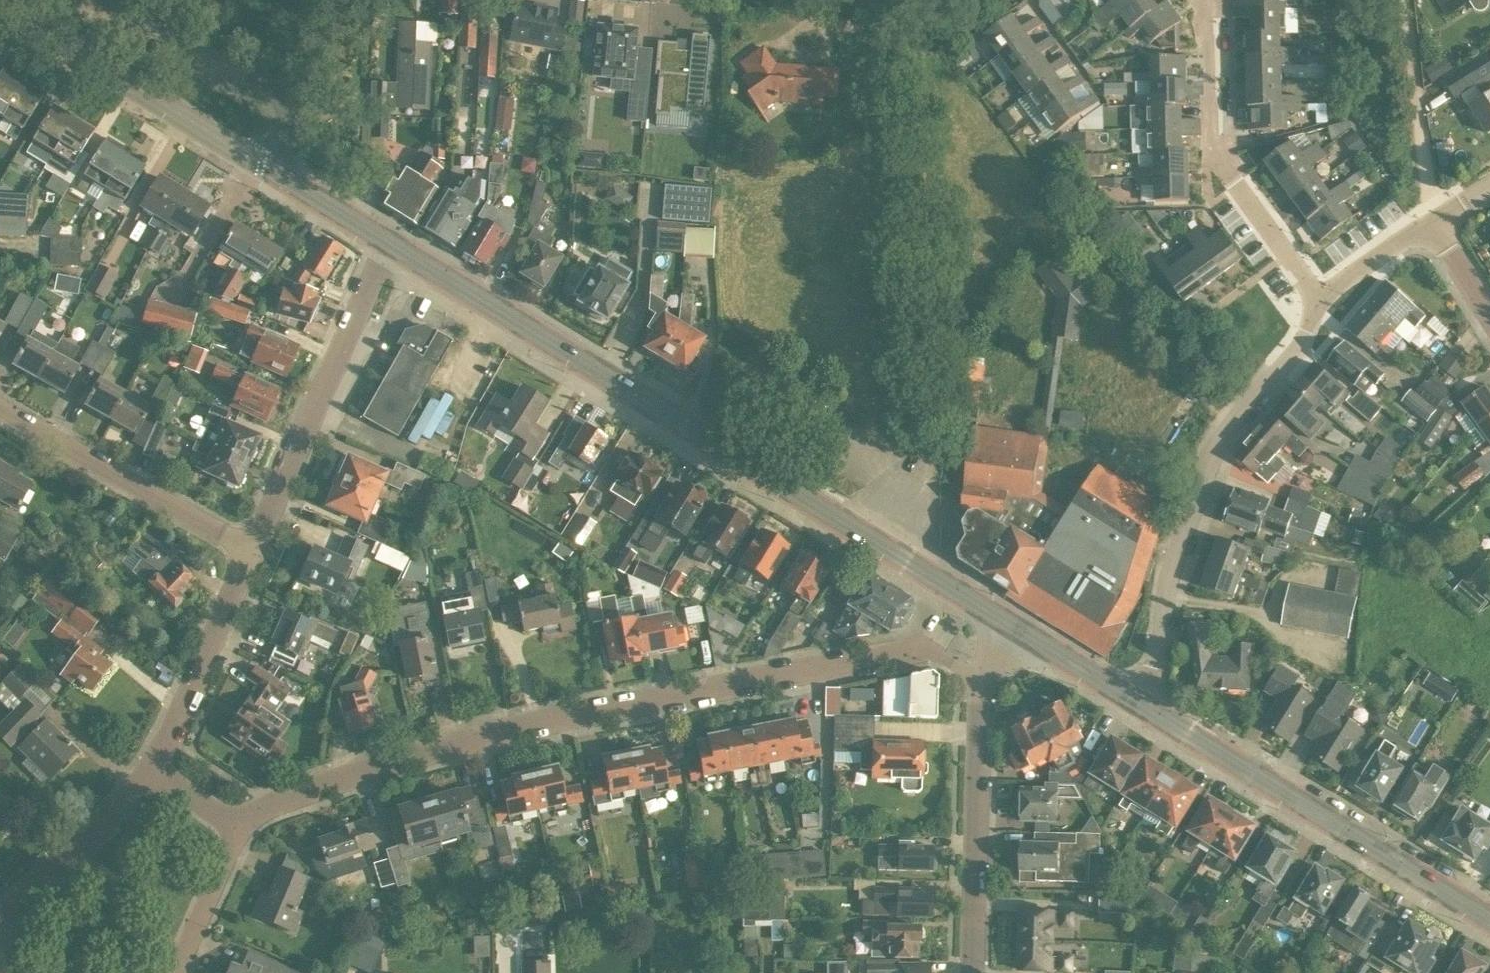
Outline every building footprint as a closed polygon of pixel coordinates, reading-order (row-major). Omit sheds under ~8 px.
[(439,6),(438,13),(456,14),(457,0),(439,0),(439,6)] [(576,0),(570,0),(568,23),(581,25),(583,1),(576,0)] [(1094,26),(1129,0),(1110,0),(1111,2),(1093,16),(1097,21),(1093,25),(1094,26)] [(1131,28),(1131,29),(1158,9),(1158,8),(1151,0),(1129,0),(1094,26),(1098,32),(1121,15),(1131,28)] [(1234,10),(1285,9),(1284,0),(1252,0),(1252,1),(1233,1),(1234,10)] [(1489,2),(1489,1),(1489,0),(1439,0),(1448,15),(1470,1),(1475,9),(1479,11),(1483,11),(1486,9),(1489,5),(1489,2)] [(458,46),(475,47),(479,3),(462,1),(458,46)] [(1131,29),(1131,28),(1124,32),(1129,39),(1140,31),(1150,44),(1155,40),(1161,48),(1179,48),(1178,24),(1182,22),(1167,1),(1158,8),(1158,9),(1131,29)] [(557,11),(540,7),(539,11),(517,6),(511,35),(542,41),(541,46),(561,50),(566,26),(554,23),(557,11)] [(1252,17),(1252,32),(1252,33),(1280,32),(1280,33),(1285,32),(1285,9),(1234,10),(1234,17),(1252,17)] [(1057,10),(1047,17),(1053,25),(1063,17),(1057,10)] [(985,36),(1000,56),(1027,35),(1027,36),(1042,25),(1036,18),(1022,29),(1012,16),(985,36)] [(498,20),(482,20),(479,77),(495,78),(498,20)] [(394,90),(393,107),(427,109),(430,26),(400,24),(398,91),(394,90)] [(594,76),(610,78),(631,80),(630,92),(647,93),(650,61),(638,60),(639,49),(635,48),(637,29),(598,26),(597,39),(593,38),(591,57),(595,57),(594,76)] [(1246,32),(1247,57),(1307,55),(1307,48),(1281,49),(1280,33),(1280,32),(1252,33),(1252,32),(1246,32)] [(675,43),(656,41),(653,74),(657,74),(653,114),(668,116),(668,110),(690,112),(692,93),(698,93),(699,78),(705,78),(709,36),(690,34),(689,52),(675,50),(675,43)] [(1000,56),(1014,75),(1041,55),(1042,55),(1048,50),(1056,44),(1051,37),(1036,48),(1027,36),(1027,35),(1000,56)] [(1052,55),(1060,49),(1056,44),(1048,50),(1052,55)] [(774,103),(775,97),(792,99),(792,104),(821,106),(823,91),(835,92),(837,70),(775,65),(763,48),(741,64),(748,75),(743,79),(751,90),(746,94),(760,113),(774,103)] [(1445,78),(1457,97),(1475,86),(1483,99),(1471,106),(1489,134),(1489,133),(1489,55),(1488,52),(1452,74),(1445,78)] [(1014,75),(1028,94),(1055,74),(1056,75),(1070,64),(1065,57),(1051,68),(1042,55),(1041,55),(1014,75)] [(1247,57),(1248,81),(1282,80),(1281,65),(1300,64),(1299,56),(1307,56),(1307,55),(1247,57)] [(1134,82),(1152,82),(1152,81),(1185,80),(1185,56),(1147,57),(1147,73),(1133,74),(1134,82)] [(2,118),(23,84),(2,71),(0,75),(0,121),(2,118)] [(1028,94),(1042,113),(1070,93),(1070,94),(1085,83),(1079,76),(1065,87),(1056,75),(1055,74),(1028,94)] [(1134,106),(1148,105),(1186,104),(1185,80),(1152,81),(1152,82),(1153,96),(1134,97),(1134,106)] [(1248,81),(1249,105),(1301,104),(1300,95),(1282,96),(1282,80),(1248,81)] [(23,84),(2,118),(10,123),(4,134),(14,140),(21,130),(23,131),(44,96),(23,84)] [(1070,93),(1042,113),(1057,133),(1099,102),(1094,95),(1079,106),(1070,94),(1070,93)] [(514,100),(498,98),(495,127),(511,129),(514,100)] [(26,152),(47,164),(74,120),(69,117),(72,112),(57,103),(54,108),(53,107),(33,141),(26,152)] [(1078,130),(1103,130),(1103,104),(1078,122),(1078,130)] [(1148,105),(1149,129),(1201,128),(1200,119),(1182,120),(1181,105),(1186,104),(1148,105)] [(1301,104),(1249,105),(1249,130),(1288,129),(1287,111),(1301,111),(1301,104)] [(372,107),(372,138),(388,138),(388,107),(372,107)] [(74,120),(47,164),(65,175),(72,165),(74,166),(95,132),(74,120)] [(1353,127),(1349,120),(1329,126),(1331,133),(1334,137),(1342,135),(1353,127)] [(1133,153),(1155,152),(1182,153),(1182,152),(1182,137),(1201,136),(1201,128),(1149,129),(1133,130),(1133,153)] [(1060,133),(1062,152),(1088,150),(1087,131),(1060,133)] [(104,143),(83,178),(77,187),(96,199),(92,206),(94,207),(124,156),(119,153),(123,147),(107,137),(104,143)] [(1253,151),(1258,161),(1281,149),(1277,140),(1253,151)] [(1265,162),(1280,182),(1321,151),(1316,144),(1301,155),(1292,142),(1265,162)] [(1280,182),(1294,201),(1321,181),(1311,168),(1326,157),(1321,151),(1280,182)] [(379,201),(398,213),(432,159),(421,152),(408,172),(401,167),(379,201)] [(576,166),(602,169),(604,155),(578,152),(576,166)] [(1155,152),(1156,168),(1140,169),(1137,169),(1137,178),(1189,176),(1188,152),(1182,152),(1182,153),(1155,152)] [(124,156),(94,207),(103,213),(108,206),(117,211),(123,202),(124,202),(145,168),(124,156)] [(432,159),(398,213),(417,224),(438,190),(430,185),(442,165),(432,159)] [(510,233),(514,223),(490,208),(500,194),(503,164),(490,163),(486,205),(478,218),(481,220),(461,252),(484,266),(497,246),(501,248),(510,233)] [(420,226),(437,237),(472,182),(471,181),(461,175),(450,193),(444,189),(420,226)] [(1137,178),(1098,179),(1099,188),(1121,187),(1121,178),(1137,178),(1138,185),(1156,185),(1156,202),(1190,201),(1189,176),(1137,178)] [(139,243),(149,249),(183,193),(158,178),(140,207),(154,215),(149,224),(150,225),(139,243)] [(558,207),(550,202),(548,205),(542,201),(546,183),(536,181),(527,223),(534,227),(527,239),(536,244),(530,255),(531,255),(520,274),(542,287),(560,257),(547,249),(553,239),(549,236),(554,229),(547,225),(558,207)] [(1294,201),(1308,221),(1350,190),(1345,183),(1330,194),(1321,181),(1294,201)] [(472,182),(437,237),(454,247),(477,210),(484,201),(485,182),(472,182)] [(711,189),(693,188),(690,222),(708,224),(711,189)] [(1350,190),(1308,221),(1322,240),(1352,218),(1343,204),(1354,196),(1350,190)] [(183,193),(149,249),(159,255),(169,238),(171,239),(177,228),(190,236),(207,207),(183,193)] [(26,223),(27,208),(0,206),(0,221),(26,223)] [(1136,223),(1128,213),(1118,221),(1125,231),(1136,223)] [(51,238),(50,252),(80,254),(81,238),(59,237),(61,223),(49,217),(38,236),(51,238)] [(0,221),(0,234),(26,236),(26,223),(0,221)] [(683,258),(684,258),(686,228),(685,228),(685,224),(656,221),(655,236),(684,238),(683,258)] [(1190,244),(1178,252),(1204,288),(1223,274),(1192,231),(1192,232),(1184,221),(1177,226),(1190,244)] [(211,295),(221,299),(258,238),(235,224),(220,249),(218,253),(231,261),(211,295)] [(1199,227),(1192,231),(1223,274),(1243,260),(1223,232),(1210,242),(1199,227)] [(686,228),(684,258),(713,259),(714,229),(686,228)] [(258,238),(221,299),(233,303),(253,269),(266,277),(281,252),(258,238)] [(287,271),(282,280),(292,285),(294,281),(303,286),(312,272),(325,281),(343,252),(321,238),(309,258),(307,257),(300,268),(293,263),(287,271)] [(80,254),(50,252),(50,265),(80,267),(80,254)] [(1204,288),(1178,252),(1165,261),(1160,254),(1153,260),(1183,303),(1204,288)] [(1055,284),(1063,292),(1059,321),(1056,321),(1054,338),(1078,341),(1083,307),(1099,295),(1083,274),(1074,281),(1057,257),(1038,272),(1050,287),(1055,284)] [(281,267),(287,271),(293,263),(286,258),(281,267)] [(118,274),(99,264),(85,289),(105,299),(118,274)] [(590,320),(600,326),(604,324),(606,325),(613,314),(622,319),(634,298),(626,293),(627,291),(598,274),(597,276),(588,270),(576,290),(585,295),(577,308),(590,316),(590,320)] [(57,288),(81,293),(84,278),(60,273),(57,288)] [(659,354),(661,355),(679,325),(676,323),(662,315),(668,306),(661,302),(663,276),(652,275),(648,311),(656,315),(647,328),(650,330),(647,335),(651,338),(646,347),(649,348),(649,351),(655,356),(659,354)] [(292,285),(282,280),(274,293),(282,295),(277,314),(308,324),(310,319),(313,318),(318,309),(317,305),(318,302),(313,301),(315,293),(291,286),(292,285)] [(1386,283),(1367,305),(1396,331),(1406,320),(1416,328),(1426,317),(1386,283)] [(19,293),(4,322),(18,330),(21,324),(34,301),(19,293)] [(679,325),(661,355),(670,362),(671,365),(679,370),(681,368),(683,369),(692,375),(701,361),(692,356),(702,339),(689,331),(691,325),(690,325),(693,296),(681,294),(678,319),(676,323),(679,325)] [(240,295),(237,305),(259,311),(262,302),(240,295)] [(259,311),(237,305),(237,306),(209,297),(204,312),(246,325),(250,312),(258,314),(259,311)] [(142,325),(165,331),(172,306),(173,305),(148,299),(142,325)] [(34,301),(21,324),(33,331),(34,331),(48,307),(35,300),(34,301)] [(179,334),(177,340),(190,343),(191,342),(190,341),(191,335),(197,337),(203,314),(197,313),(197,311),(173,305),(172,306),(165,331),(179,334)] [(1396,331),(1367,305),(1347,329),(1386,363),(1396,352),(1386,343),(1396,331)] [(1422,332),(1438,347),(1455,330),(1439,315),(1422,332)] [(245,339),(259,345),(252,361),(285,376),(298,347),(251,326),(245,339)] [(408,334),(405,332),(398,345),(403,348),(363,418),(397,437),(451,343),(424,327),(423,330),(408,334)] [(27,339),(12,365),(38,379),(53,353),(52,353),(57,343),(34,331),(29,340),(27,339)] [(53,353),(38,379),(63,393),(78,367),(70,363),(79,348),(61,338),(58,344),(53,353)] [(1052,339),(1039,426),(1050,427),(1063,340),(1052,339)] [(99,356),(103,347),(92,341),(79,363),(91,370),(99,356)] [(193,344),(188,359),(200,363),(205,348),(193,344)] [(1330,365),(1361,390),(1366,394),(1374,383),(1377,386),(1386,376),(1347,344),(1330,365)] [(1455,345),(1439,366),(1457,379),(1473,358),(1455,345)] [(103,347),(91,370),(102,376),(115,354),(103,347)] [(952,403),(980,407),(985,367),(957,363),(952,403)] [(212,377),(238,388),(230,404),(265,420),(267,417),(271,416),(273,411),(272,406),(278,390),(244,375),(243,376),(217,365),(212,377)] [(1316,365),(1296,387),(1317,406),(1318,405),(1330,416),(1336,409),(1337,410),(1345,401),(1350,395),(1316,365)] [(1425,381),(1416,393),(1416,394),(1436,411),(1435,409),(1436,408),(1437,410),(1451,388),(1434,375),(1428,383),(1425,381)] [(126,393),(111,420),(136,435),(151,408),(155,410),(157,408),(160,410),(170,388),(172,383),(163,378),(148,406),(126,393)] [(85,406),(111,420),(126,393),(100,379),(85,406)] [(174,383),(172,383),(170,388),(160,410),(164,403),(174,408),(182,392),(172,387),(174,383)] [(501,478),(521,490),(536,465),(538,461),(531,456),(545,434),(531,426),(546,403),(521,387),(510,405),(496,396),(477,426),(492,435),(498,426),(516,437),(510,446),(519,451),(515,458),(513,457),(501,478)] [(1317,406),(1296,387),(1277,409),(1311,439),(1324,425),(1311,414),(1317,406)] [(1469,436),(1472,433),(1489,420),(1489,394),(1486,389),(1464,404),(1465,405),(1453,413),(1469,436)] [(1353,398),(1349,404),(1370,422),(1383,408),(1366,394),(1361,390),(1353,398)] [(1416,394),(1416,393),(1411,390),(1402,402),(1427,422),(1436,411),(1416,394)] [(445,407),(447,403),(434,396),(410,439),(427,448),(437,429),(446,434),(457,414),(445,407)] [(197,438),(196,439),(216,447),(247,461),(248,461),(252,459),(254,452),(253,449),(258,437),(226,423),(232,409),(213,401),(202,426),(206,428),(201,439),(197,438)] [(1059,426),(1083,430),(1086,414),(1062,410),(1059,426)] [(1440,412),(1420,441),(1430,448),(1450,419),(1440,412)] [(1271,416),(1254,436),(1286,464),(1286,463),(1277,455),(1286,445),(1300,457),(1308,448),(1271,416)] [(156,420),(146,442),(158,448),(169,426),(156,420)] [(1469,436),(1485,458),(1489,455),(1489,420),(1472,433),(1469,436)] [(573,442),(565,436),(548,463),(559,470),(561,467),(568,471),(577,455),(590,463),(604,439),(583,426),(573,442)] [(1150,578),(1155,562),(1150,561),(1168,507),(1138,488),(1141,485),(1132,479),(1129,483),(1101,465),(1085,491),(1057,536),(1022,512),(1025,497),(1032,498),(1040,439),(974,429),(963,507),(979,509),(978,512),(972,516),(967,524),(971,538),(961,553),(963,560),(1011,590),(1007,596),(1108,659),(1108,658),(1128,625),(1124,623),(1132,610),(1142,596),(1139,594),(1140,591),(1142,580),(1147,580),(1149,582),(1150,578)] [(1286,464),(1254,436),(1236,456),(1268,484),(1286,464)] [(216,447),(196,439),(192,450),(211,458),(205,473),(226,482),(227,485),(233,487),(240,485),(243,478),(242,475),(247,461),(216,447)] [(1378,449),(1377,450),(1400,465),(1405,458),(1388,445),(1383,451),(1378,449)] [(1357,455),(1349,468),(1385,487),(1400,465),(1377,450),(1370,462),(1357,455)] [(652,465),(648,466),(641,462),(639,457),(634,453),(629,455),(607,490),(635,508),(640,500),(644,503),(653,489),(650,487),(659,472),(658,468),(652,465)] [(338,481),(375,498),(382,481),(400,489),(402,483),(419,490),(425,475),(396,463),(392,472),(386,469),(384,474),(348,458),(338,481)] [(1455,477),(1465,490),(1484,476),(1474,462),(1455,477)] [(3,502),(4,499),(19,507),(31,484),(8,471),(10,469),(0,463),(0,500),(3,502)] [(536,465),(521,490),(522,490),(531,475),(536,478),(535,480),(545,486),(552,475),(536,465)] [(1385,487),(1349,468),(1338,489),(1372,505),(1385,487)] [(458,480),(476,488),(481,478),(463,470),(458,480)] [(375,498),(338,481),(327,505),(363,521),(357,534),(376,542),(384,545),(390,532),(382,528),(385,522),(368,514),(375,498)] [(692,488),(689,493),(677,485),(640,543),(653,552),(670,526),(685,535),(705,503),(703,501),(706,496),(705,490),(699,486),(692,488)] [(1238,490),(1232,506),(1290,527),(1315,534),(1314,533),(1321,512),(1308,507),(1313,494),(1293,487),(1285,511),(1270,505),(1271,502),(1238,490)] [(692,555),(704,563),(714,548),(727,556),(749,521),(723,505),(718,512),(717,512),(705,531),(707,532),(692,555)] [(1290,527),(1232,506),(1226,523),(1260,535),(1262,529),(1311,545),(1315,534),(1290,527)] [(570,525),(564,535),(583,546),(597,523),(581,513),(572,526),(570,525)] [(179,567),(170,558),(177,548),(146,525),(130,549),(142,558),(132,572),(147,586),(171,608),(174,607),(178,607),(182,603),(181,598),(183,596),(178,592),(191,578),(179,567)] [(4,560),(18,537),(0,527),(0,558),(4,560)] [(734,578),(744,585),(753,571),(767,580),(788,546),(787,546),(787,541),(781,537),(775,538),(764,531),(759,537),(758,536),(746,554),(748,555),(734,578)] [(301,577),(304,578),(304,581),(316,586),(319,585),(336,592),(342,577),(352,582),(356,571),(366,548),(344,538),(334,560),(313,550),(301,577)] [(1221,540),(1212,563),(1269,585),(1270,583),(1244,574),(1252,552),(1221,540)] [(572,552),(557,542),(550,553),(565,563),(572,552)] [(611,567),(622,574),(635,553),(624,546),(611,567)] [(1262,561),(1285,567),(1289,552),(1266,546),(1262,561)] [(415,548),(401,578),(427,584),(424,550),(415,548)] [(1459,553),(1451,563),(1470,580),(1487,558),(1479,551),(1470,562),(1459,553)] [(764,650),(766,657),(777,655),(800,617),(816,592),(812,590),(825,569),(802,555),(782,586),(797,596),(764,650)] [(641,581),(648,565),(639,561),(632,577),(641,581)] [(1269,585),(1212,563),(1204,587),(1235,598),(1240,584),(1266,594),(1269,585)] [(663,589),(677,597),(689,578),(674,569),(663,589)] [(1282,626),(1349,638),(1361,572),(1340,569),(1336,592),(1290,583),(1282,626)] [(442,599),(451,647),(482,641),(477,612),(487,610),(480,571),(465,574),(469,593),(442,599)] [(823,622),(814,639),(824,645),(867,636),(875,623),(890,632),(900,629),(912,610),(910,600),(868,574),(848,606),(845,611),(844,610),(833,628),(823,622)] [(75,656),(60,674),(70,682),(74,677),(92,691),(111,665),(98,656),(101,651),(85,639),(103,616),(50,575),(32,600),(60,621),(52,632),(58,636),(74,648),(71,653),(75,656)] [(633,619),(640,655),(640,652),(673,646),(673,644),(683,642),(680,626),(670,628),(668,616),(656,618),(655,615),(646,617),(644,605),(660,602),(659,594),(660,589),(627,575),(632,598),(629,598),(634,619),(633,619)] [(1462,580),(1453,591),(1479,613),(1488,603),(1462,580)] [(520,616),(523,629),(560,621),(562,633),(576,630),(570,603),(557,606),(552,582),(536,585),(538,597),(500,605),(503,620),(520,616)] [(640,655),(633,619),(619,622),(613,596),(602,598),(600,591),(585,594),(587,602),(585,602),(590,624),(603,621),(604,625),(612,661),(625,658),(626,663),(639,660),(638,656),(640,655)] [(436,680),(435,672),(428,638),(431,637),(425,603),(388,611),(395,645),(400,644),(406,677),(421,675),(422,682),(436,680)] [(705,606),(708,627),(720,634),(722,630),(737,639),(745,626),(725,614),(723,617),(705,606)] [(299,620),(284,613),(271,644),(277,646),(276,650),(286,654),(288,651),(299,656),(308,637),(323,644),(330,647),(337,633),(300,617),(299,620)] [(19,646),(28,625),(17,620),(8,641),(19,646)] [(1199,690),(1211,690),(1212,659),(1213,626),(1189,626),(1199,690)] [(352,632),(342,651),(350,655),(360,636),(352,632)] [(367,651),(372,640),(364,636),(358,647),(367,651)] [(1212,659),(1211,690),(1251,692),(1252,646),(1236,645),(1235,659),(1212,659)] [(9,710),(38,680),(20,664),(0,685),(0,701),(9,710)] [(242,744),(263,758),(267,752),(273,756),(279,755),(282,751),(281,744),(275,740),(287,723),(273,714),(275,709),(265,702),(270,694),(274,697),(283,684),(256,666),(247,679),(258,686),(223,736),(239,748),(242,744)] [(370,727),(371,723),(373,723),(363,692),(374,671),(364,666),(351,692),(339,696),(341,700),(338,701),(348,731),(360,727),(363,729),(370,727)] [(1309,730),(1314,722),(1335,689),(1323,681),(1312,699),(1292,687),(1299,677),(1282,666),(1266,692),(1278,700),(1262,725),(1289,742),(1300,724),(1309,730)] [(881,716),(934,717),(935,677),(930,672),(882,681),(881,716)] [(1327,731),(1318,746),(1311,755),(1338,772),(1364,731),(1342,717),(1348,708),(1357,694),(1339,683),(1335,689),(1314,722),(1327,731)] [(1446,683),(1439,694),(1452,702),(1459,691),(1446,683)] [(877,687),(853,687),(853,710),(876,710),(877,687)] [(822,689),(821,718),(834,718),(835,718),(835,715),(836,690),(822,689)] [(19,748),(29,758),(32,754),(53,775),(77,751),(25,701),(0,727),(0,737),(10,747),(19,738),(24,743),(19,748)] [(1048,717),(1040,722),(1073,781),(1080,777),(1086,768),(1085,767),(1090,761),(1080,754),(1076,761),(1068,747),(1082,740),(1080,736),(1081,731),(1079,727),(1074,725),(1072,721),(1071,722),(1062,706),(1058,708),(1054,708),(1051,712),(1047,714),(1048,717)] [(834,718),(833,739),(864,741),(864,716),(835,715),(835,718),(834,718)] [(790,720),(774,723),(781,759),(797,756),(798,764),(811,761),(810,756),(817,755),(815,743),(808,745),(803,721),(791,724),(790,720)] [(1050,771),(1050,786),(1076,786),(1073,781),(1040,722),(1034,725),(1033,723),(1028,720),(1018,725),(1016,732),(1025,747),(1013,754),(1022,771),(1033,765),(1034,765),(1049,757),(1057,772),(1050,771)] [(774,723),(749,728),(759,784),(770,782),(767,770),(762,771),(761,763),(781,759),(774,723)] [(722,733),(729,769),(749,765),(751,773),(747,774),(749,786),(759,784),(749,728),(722,733)] [(713,772),(729,769),(722,733),(705,736),(706,740),(694,742),(699,765),(686,768),(688,779),(701,777),(702,783),(714,780),(713,772)] [(859,767),(859,770),(870,771),(870,778),(898,779),(898,788),(902,791),(916,792),(919,789),(920,775),(925,773),(925,765),(920,763),(920,742),(873,741),(871,741),(871,744),(860,743),(859,753),(859,767)] [(1073,781),(1076,786),(1084,801),(1092,790),(1098,794),(1105,782),(1120,791),(1141,757),(1138,755),(1137,752),(1131,749),(1128,750),(1114,741),(1094,774),(1086,768),(1080,777),(1073,781)] [(1386,741),(1372,764),(1367,761),(1360,771),(1357,769),(1350,782),(1370,794),(1371,798),(1377,802),(1381,801),(1383,803),(1389,794),(1401,774),(1404,769),(1390,760),(1398,748),(1386,741)] [(647,748),(630,752),(637,787),(653,784),(654,791),(668,789),(667,784),(679,781),(677,769),(664,772),(660,749),(647,752),(647,748)] [(637,787),(630,752),(601,757),(605,779),(589,782),(592,798),(607,795),(608,801),(622,798),(621,790),(637,787)] [(1131,810),(1145,818),(1171,776),(1169,775),(1168,772),(1161,767),(1157,768),(1148,762),(1121,807),(1129,812),(1131,810)] [(1396,799),(1391,808),(1417,824),(1428,805),(1432,807),(1444,788),(1440,786),(1447,775),(1435,768),(1432,774),(1417,765),(1409,778),(1396,799)] [(554,767),(524,774),(534,811),(550,807),(551,814),(565,810),(563,805),(580,801),(576,784),(560,788),(554,767)] [(493,809),(495,821),(504,819),(506,824),(520,821),(518,815),(534,811),(524,774),(507,778),(508,781),(500,783),(505,806),(493,809)] [(1401,774),(1389,794),(1396,799),(1409,778),(1401,774)] [(1171,776),(1145,818),(1159,827),(1157,831),(1169,838),(1197,793),(1184,785),(1183,781),(1176,777),(1173,778),(1171,776)] [(1076,786),(1050,786),(1047,786),(1047,791),(1024,790),(1023,806),(1020,808),(1020,814),(1023,818),(1023,822),(1058,824),(1059,800),(1084,801),(1076,786)] [(466,789),(427,801),(439,844),(455,839),(454,834),(466,830),(468,838),(479,835),(466,789)] [(14,815),(0,801),(0,828),(14,815)] [(398,856),(388,859),(388,862),(391,871),(392,874),(398,887),(410,884),(402,857),(411,855),(409,846),(420,843),(422,848),(439,844),(427,801),(386,812),(398,856)] [(1201,840),(1213,847),(1233,814),(1232,814),(1232,810),(1225,806),(1221,807),(1210,801),(1182,847),(1193,854),(1201,840)] [(1464,810),(1458,820),(1446,812),(1433,833),(1463,852),(1461,856),(1473,863),(1484,846),(1488,848),(1489,844),(1489,826),(1464,810)] [(801,815),(802,828),(818,827),(817,814),(801,815)] [(1233,814),(1213,847),(1223,853),(1214,868),(1225,874),(1234,860),(1236,861),(1256,828),(1246,823),(1245,819),(1238,815),(1234,815),(1233,814)] [(318,841),(326,863),(360,851),(360,850),(376,845),(367,819),(351,824),(351,823),(340,827),(342,832),(318,841)] [(514,877),(509,856),(513,856),(505,826),(492,829),(504,880),(514,877)] [(1099,856),(1099,850),(1100,836),(1036,834),(1036,844),(1021,844),(1021,855),(1018,859),(1018,868),(1021,870),(1021,871),(1021,872),(1021,882),(1037,882),(1037,881),(1090,882),(1091,856),(1099,856)] [(1268,837),(1249,869),(1264,879),(1257,891),(1258,891),(1253,900),(1265,907),(1298,854),(1286,847),(1285,840),(1276,835),(1268,837)] [(877,870),(897,871),(931,871),(931,846),(878,845),(877,870)] [(823,850),(799,852),(801,877),(825,876),(823,850)] [(799,852),(783,853),(784,879),(801,877),(799,852)] [(586,855),(592,885),(605,883),(599,853),(586,855)] [(783,853),(767,854),(768,880),(784,879),(783,853)] [(768,880),(767,854),(751,856),(753,881),(768,880)] [(705,858),(689,859),(691,881),(707,880),(705,858)] [(388,862),(388,859),(373,863),(381,888),(395,883),(397,887),(398,887),(392,874),(391,871),(388,862)] [(252,915),(294,932),(302,914),(295,911),(301,896),(307,899),(315,882),(280,868),(268,897),(261,894),(252,915)] [(1303,890),(1291,910),(1285,907),(1277,919),(1288,925),(1294,915),(1302,920),(1311,907),(1324,915),(1345,882),(1341,880),(1344,877),(1335,871),(1332,875),(1329,873),(1328,875),(1318,868),(1313,876),(1308,873),(1299,887),(1303,890)] [(783,881),(768,882),(769,919),(783,919),(783,881)] [(315,882),(307,899),(326,906),(332,896),(319,884),(315,882)] [(769,919),(768,882),(746,884),(746,891),(743,891),(743,940),(757,940),(757,926),(769,926),(769,919)] [(629,884),(606,888),(610,909),(633,904),(629,884)] [(1142,899),(1155,907),(1163,893),(1150,885),(1142,899)] [(894,916),(930,917),(930,893),(912,892),(912,889),(873,888),(873,900),(861,900),(861,915),(887,915),(887,902),(894,902),(894,916)] [(1327,937),(1367,961),(1389,925),(1381,920),(1388,908),(1371,898),(1370,892),(1363,888),(1358,890),(1357,889),(1339,919),(1327,937)] [(1099,922),(1127,923),(1128,899),(1099,898),(1099,922)] [(1023,911),(1022,942),(1053,942),(1054,927),(1074,927),(1075,913),(1023,911)] [(1187,926),(1200,934),(1208,920),(1194,912),(1187,926)] [(784,940),(783,919),(769,919),(769,926),(771,926),(771,940),(784,940)] [(1229,945),(1226,950),(1244,960),(1265,926),(1254,919),(1236,949),(1229,945)] [(862,936),(871,936),(870,957),(883,956),(916,957),(916,941),(918,941),(918,940),(920,938),(921,926),(918,926),(918,924),(878,924),(878,922),(862,922),(862,936)] [(1367,961),(1366,964),(1382,972),(1385,969),(1392,972),(1428,972),(1435,963),(1431,960),(1443,941),(1442,940),(1440,932),(1435,929),(1428,931),(1427,930),(1426,932),(1411,923),(1406,932),(1391,923),(1389,925),(1367,961)] [(523,958),(521,932),(498,933),(499,959),(523,958)] [(374,934),(363,967),(377,972),(388,939),(374,934)] [(1053,942),(1022,942),(1021,970),(1072,972),(1073,958),(1053,957),(1053,942)] [(1193,947),(1192,956),(1179,955),(1177,972),(1191,972),(1193,947)] [(1191,972),(1211,972),(1212,956),(1208,956),(1208,949),(1193,947),(1191,972)] [(228,972),(299,972),(290,969),(249,952),(242,969),(232,964),(228,972)] [(1462,952),(1450,972),(1485,972),(1488,968),(1485,966),(1485,962),(1479,958),(1475,960),(1462,952)] [(546,960),(522,961),(522,972),(547,972),(546,960)] [(825,972),(840,972),(840,961),(824,962),(825,972)] [(928,963),(878,963),(866,963),(866,972),(928,972),(928,963)]
